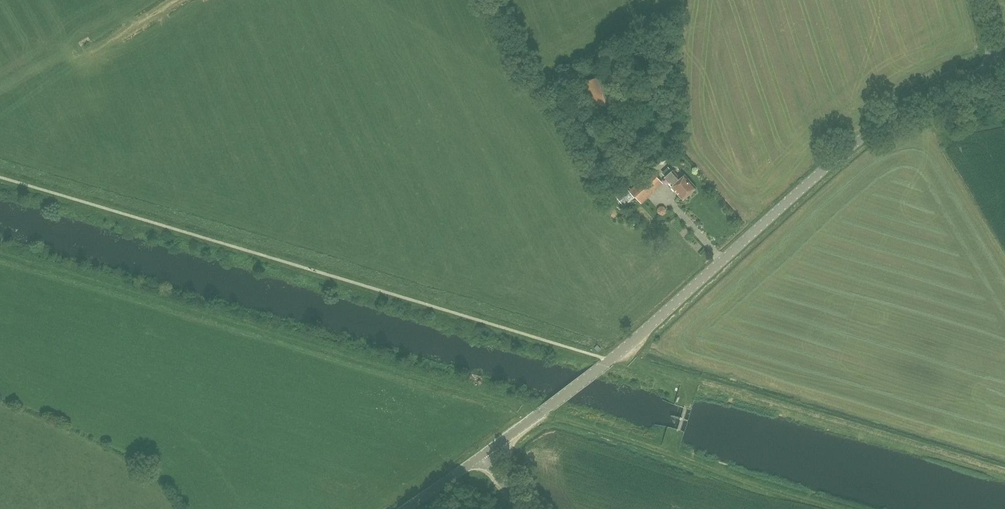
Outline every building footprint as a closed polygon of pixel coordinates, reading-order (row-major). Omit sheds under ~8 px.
[(585,82),(595,109),(620,101),(610,73),(585,82)] [(629,191),(641,204),(663,183),(651,170),(629,191)] [(696,188),(685,175),(680,179),(673,171),(665,178),(672,186),(671,187),(683,200),(696,188)] [(629,191),(627,189),(626,187),(615,196),(623,206),(629,202),(634,198),(629,191)]
